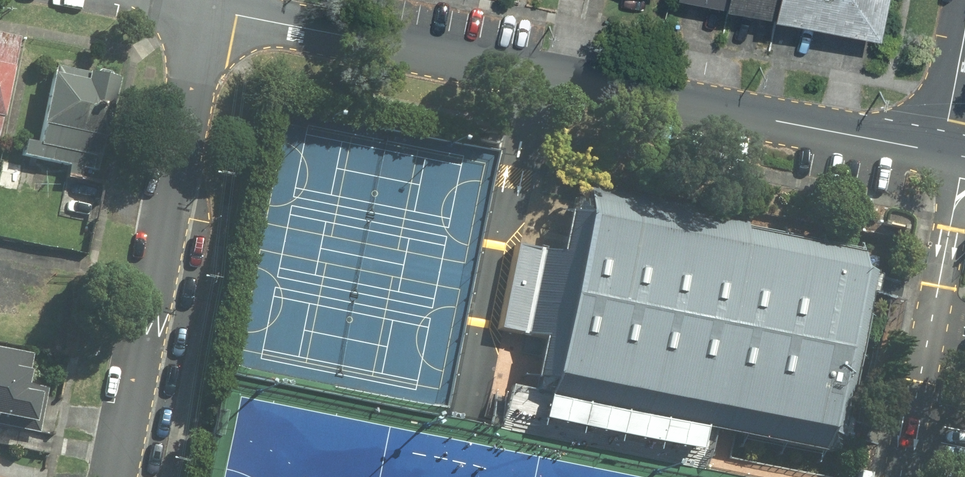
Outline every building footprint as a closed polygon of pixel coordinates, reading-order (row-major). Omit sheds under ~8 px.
[(885,33),(891,0),(710,0),(885,33)] [(3,140),(17,63),(0,60),(0,140),(3,140)] [(83,168),(103,172),(121,78),(53,66),(39,142),(26,139),(23,156),(68,165),(66,178),(81,181),(83,168)] [(871,241),(602,184),(554,409),(823,466),(871,241)] [(44,427),(51,386),(30,382),(35,355),(0,348),(0,419),(44,427)]
